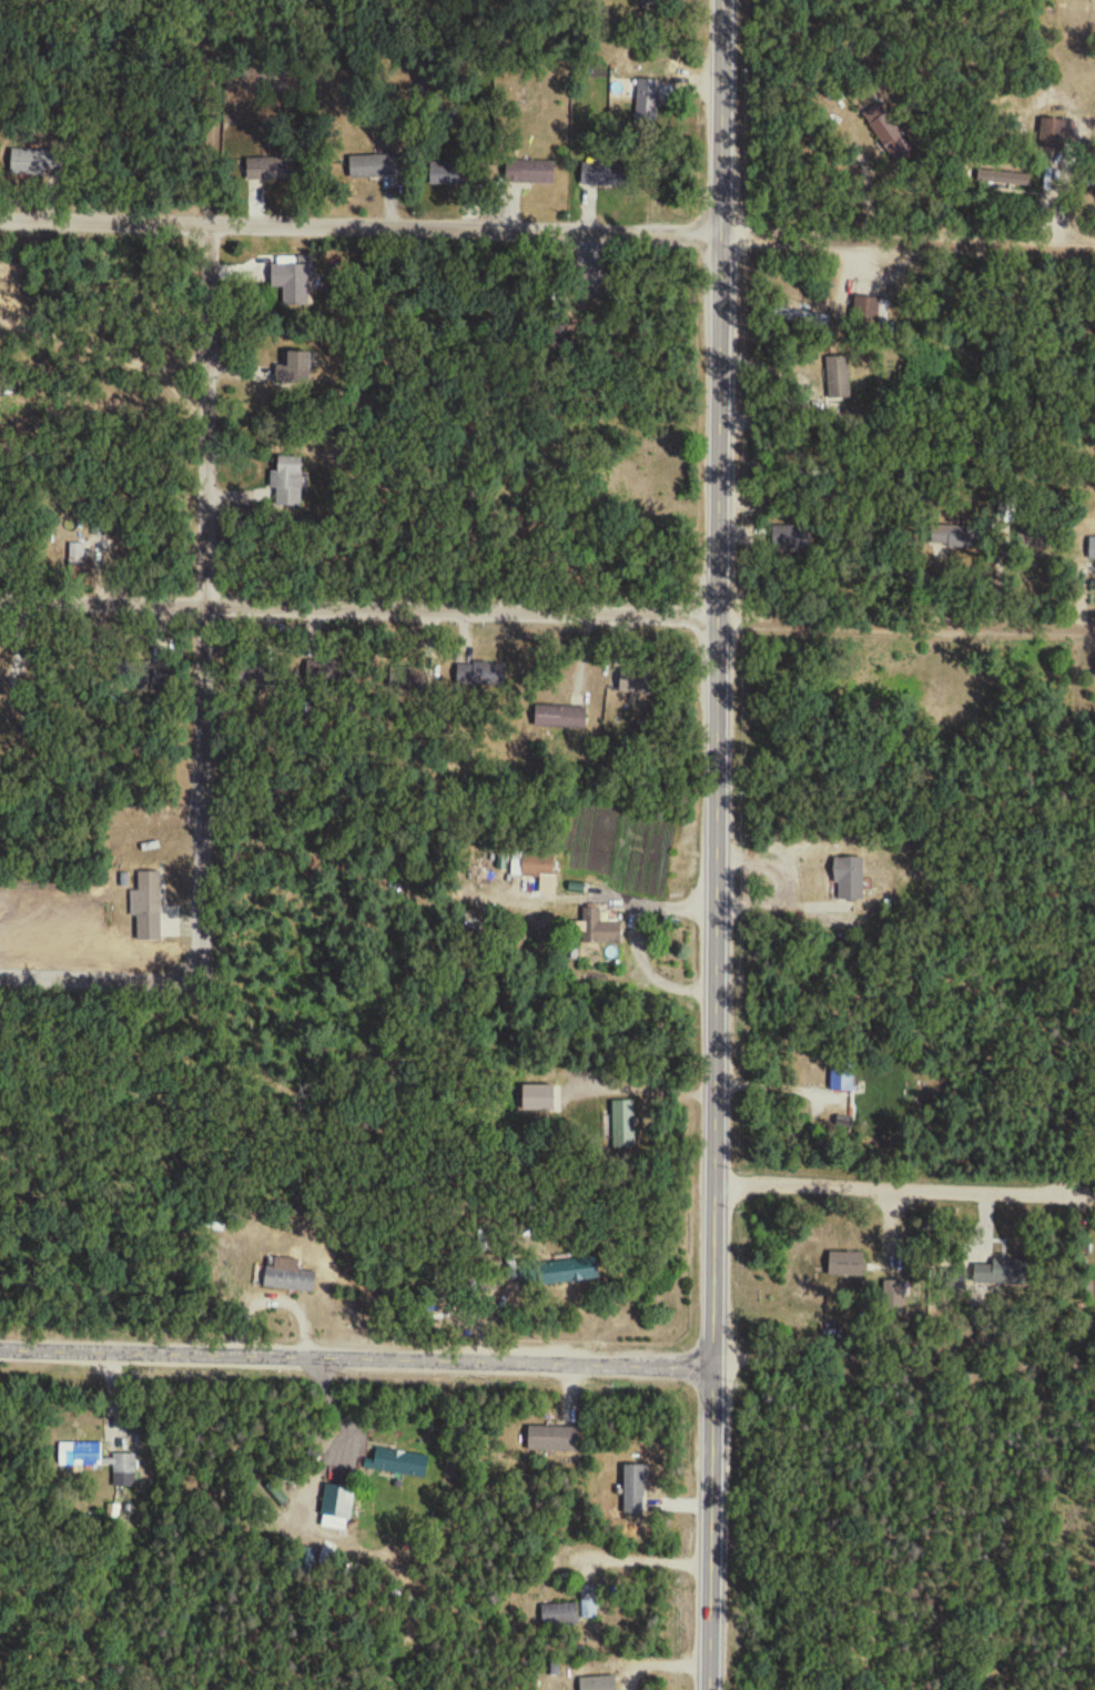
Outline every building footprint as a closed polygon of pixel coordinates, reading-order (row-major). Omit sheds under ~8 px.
[(667,9),(667,0),(644,0),(644,9),(667,9)] [(637,125),(659,125),(659,81),(637,81),(637,125)] [(890,159),(911,147),(886,102),(864,114),(890,159)] [(12,150),(12,176),(64,177),(65,151),(12,150)] [(351,156),(351,179),(400,179),(399,156),(351,156)] [(248,158),(248,182),(296,182),(296,158),(248,158)] [(468,186),(468,162),(431,162),(431,186),(468,186)] [(507,184),(555,184),(555,162),(507,162),(507,184)] [(580,162),(580,186),(626,187),(626,162),(580,162)] [(979,184),(1026,184),(1026,172),(979,172),(979,184)] [(272,265),(272,288),(285,288),(285,306),(314,306),(314,265),(272,265)] [(883,299),(856,296),(853,323),(880,327),(883,299)] [(831,317),(779,308),(777,320),(829,329),(831,317)] [(311,388),(311,352),(288,352),(288,367),(276,367),(276,388),(311,388)] [(828,357),(828,398),(850,398),(850,357),(828,357)] [(302,458),(278,458),(278,474),(273,474),(273,509),(302,509),(302,458)] [(933,550),(979,550),(979,528),(933,528),(933,550)] [(86,578),(86,545),(70,545),(70,578),(86,578)] [(239,683),(260,700),(278,678),(257,661),(239,683)] [(466,668),(466,686),(494,686),(494,668),(466,668)] [(587,730),(587,708),(536,708),(536,730),(587,730)] [(512,878),(541,879),(541,896),(555,896),(556,854),(512,853),(512,878)] [(864,902),(864,859),(836,859),(836,902),(864,902)] [(138,942),(162,943),(162,933),(180,934),(180,920),(162,920),(162,874),(140,874),(139,913),(138,942)] [(621,946),(621,923),(601,923),(601,910),(584,909),(584,924),(575,924),(574,934),(584,934),(584,945),(621,946)] [(853,1093),(853,1061),(832,1061),(832,1093),(853,1093)] [(613,1102),(613,1151),(636,1151),(636,1102),(613,1102)] [(1033,1289),(1034,1257),(974,1255),(973,1287),(1033,1289)] [(600,1281),(597,1257),(520,1266),(522,1291),(600,1281)] [(265,1292),(315,1294),(316,1274),(266,1271),(265,1292)] [(581,1429),(529,1429),(529,1454),(581,1454),(581,1429)] [(103,1468),(103,1446),(60,1446),(60,1468),(103,1468)] [(430,1458),(377,1451),(374,1473),(427,1480),(430,1458)] [(115,1457),(115,1471),(136,1472),(136,1458),(115,1457)] [(625,1514),(646,1514),(646,1467),(625,1467),(625,1514)] [(322,1519),(353,1522),(352,1528),(365,1529),(367,1512),(354,1511),(356,1489),(326,1486),(322,1519)] [(583,1621),(597,1621),(597,1588),(583,1588),(583,1621)] [(543,1607),(543,1629),(579,1629),(578,1606),(543,1607)] [(617,1680),(581,1680),(581,1689),(617,1689),(617,1680)]
